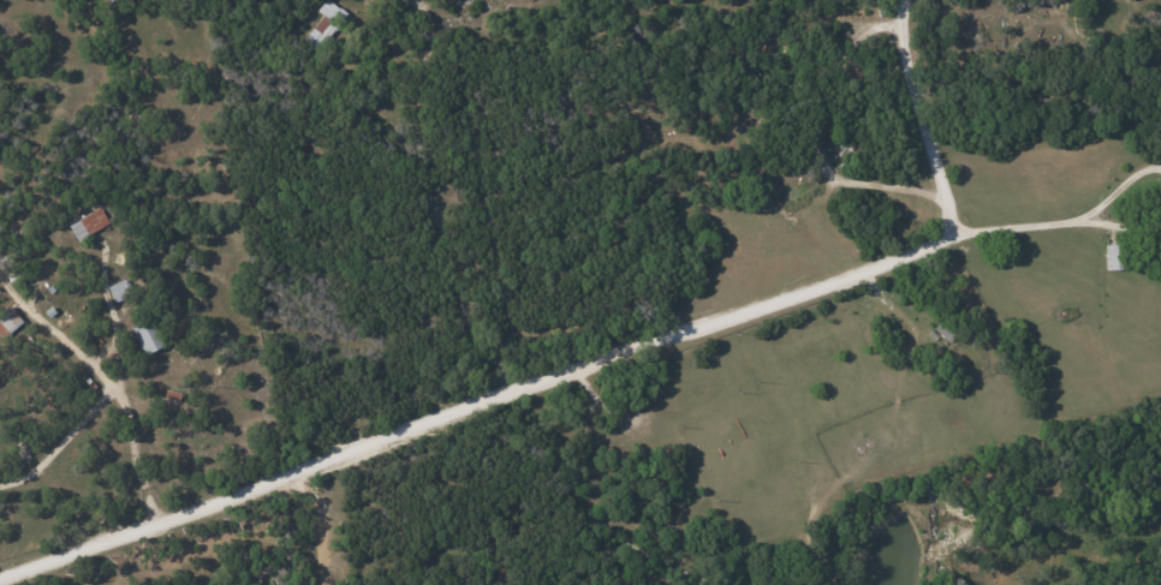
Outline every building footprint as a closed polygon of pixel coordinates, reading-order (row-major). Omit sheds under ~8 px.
[(327,0),(324,0),(317,11),(321,13),(304,40),(320,50),(344,11),(327,0)] [(67,225),(77,241),(108,222),(99,206),(67,225)] [(1103,269),(1117,269),(1118,245),(1104,245),(1103,269)] [(107,285),(113,302),(130,296),(125,279),(107,285)] [(1,338),(22,322),(7,305),(0,311),(0,337),(1,338)] [(143,354),(163,345),(150,316),(130,325),(143,354)] [(160,407),(179,410),(181,397),(162,394),(160,407)]
